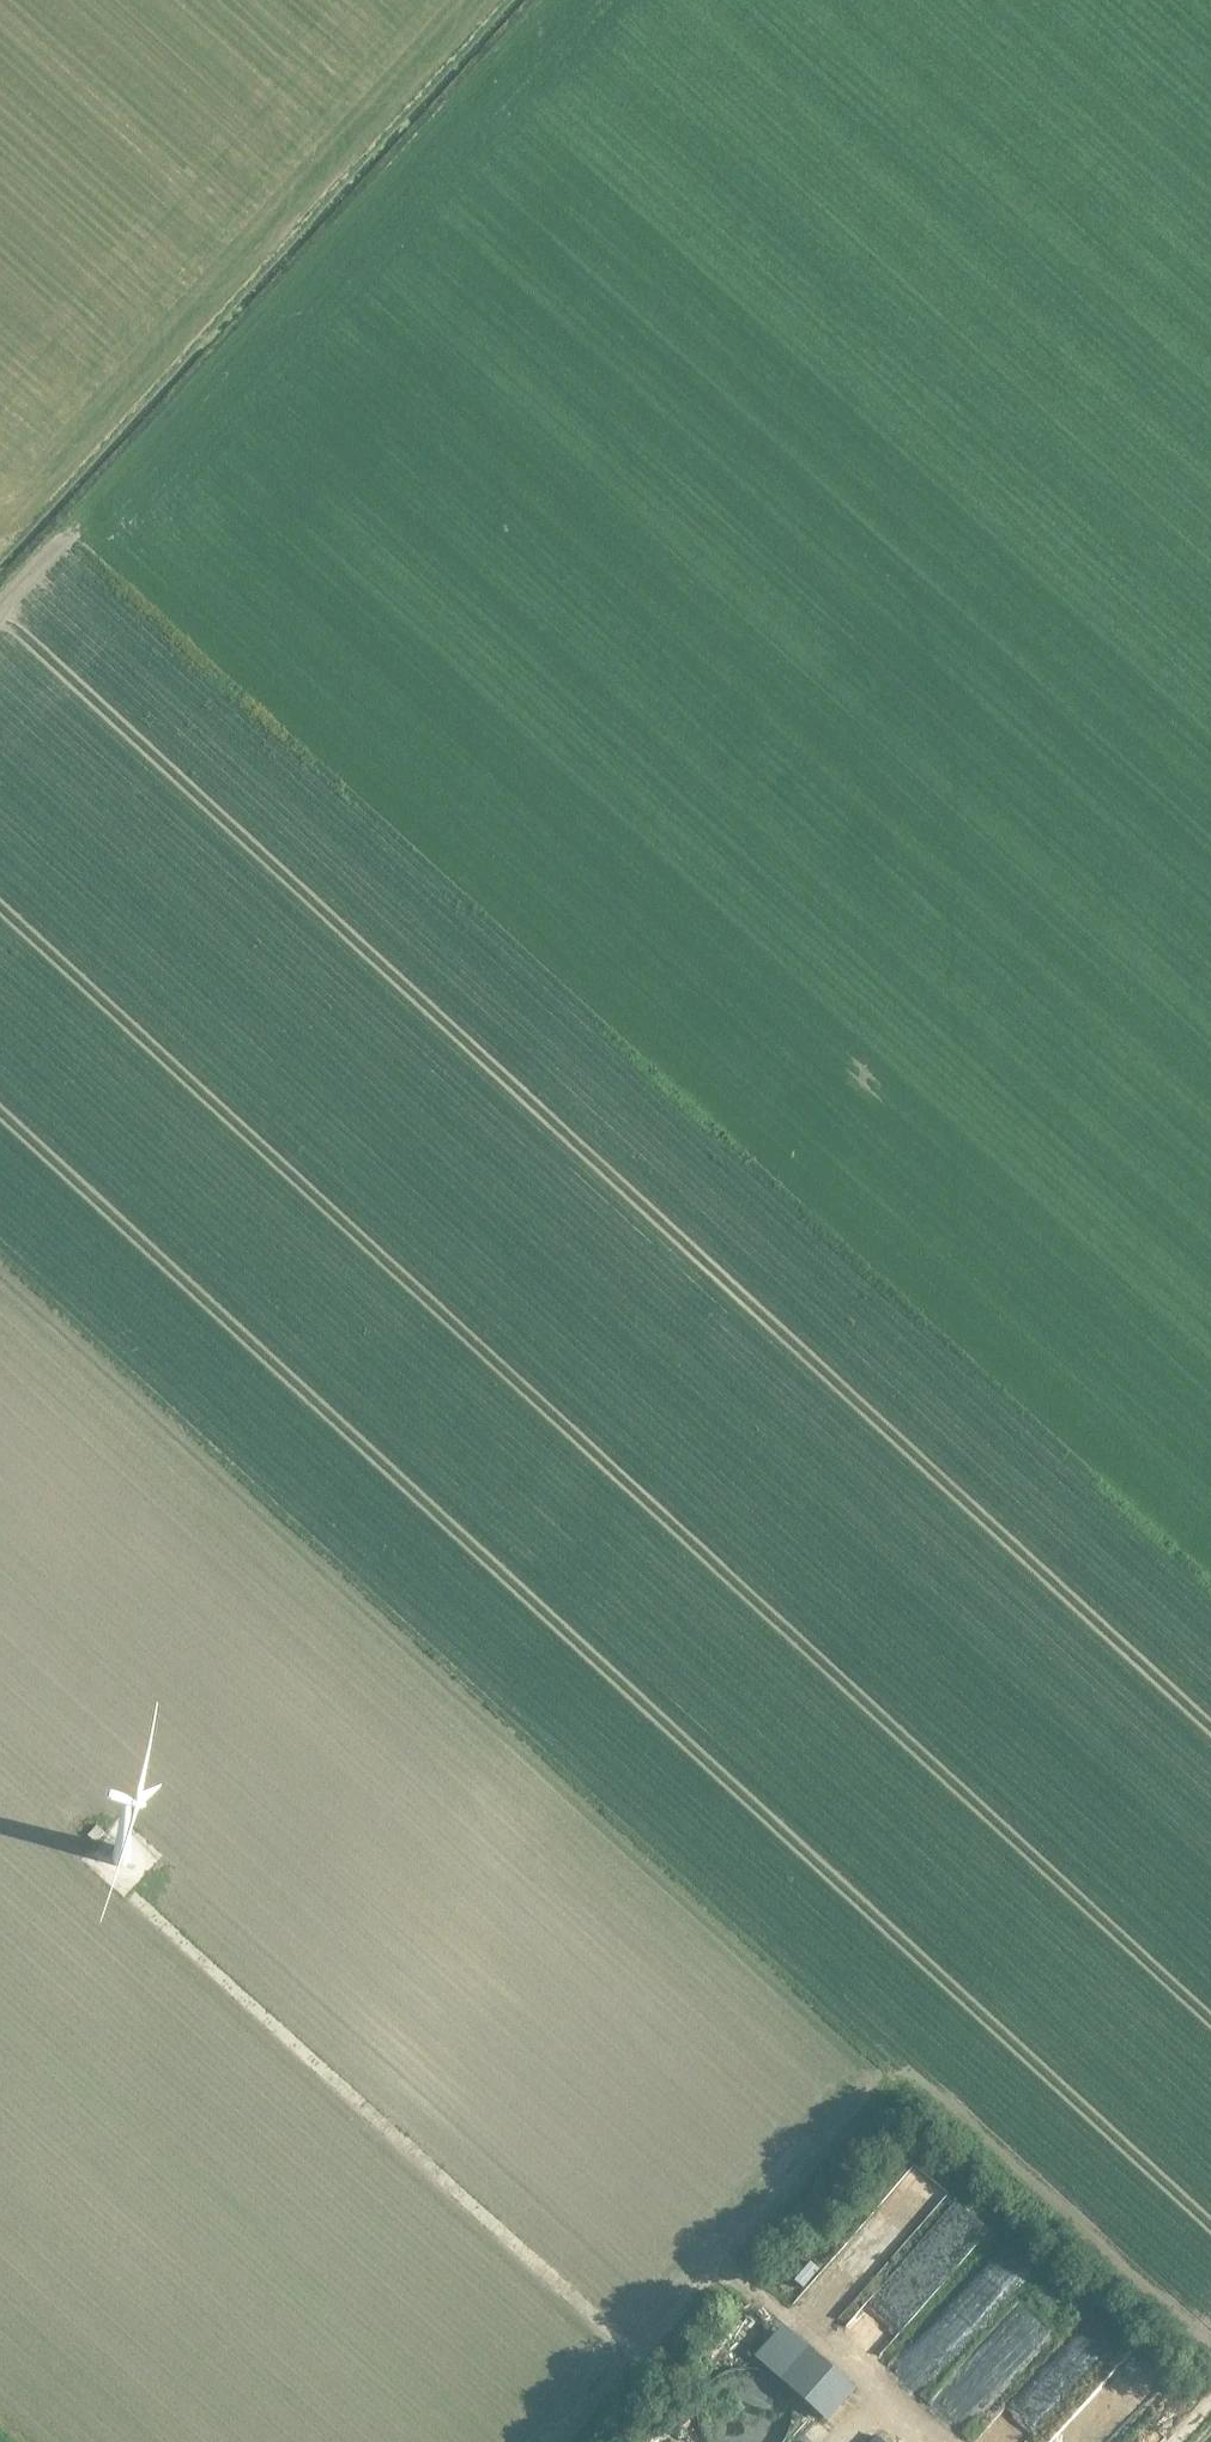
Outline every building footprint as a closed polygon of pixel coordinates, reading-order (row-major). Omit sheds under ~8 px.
[(908,2176),(879,2214),(899,2230),(929,2192),(908,2176)] [(827,2259),(864,2283),(891,2241),(855,2217),(827,2259)] [(924,2293),(965,2254),(933,2221),(892,2261),(924,2293)] [(971,2268),(884,2358),(913,2385),(999,2295),(971,2268)] [(1011,2304),(987,2338),(1018,2360),(1042,2325),(1011,2304)] [(727,2393),(742,2404),(759,2380),(744,2369),(727,2393)] [(808,2393),(814,2375),(798,2369),(791,2387),(808,2393)]
